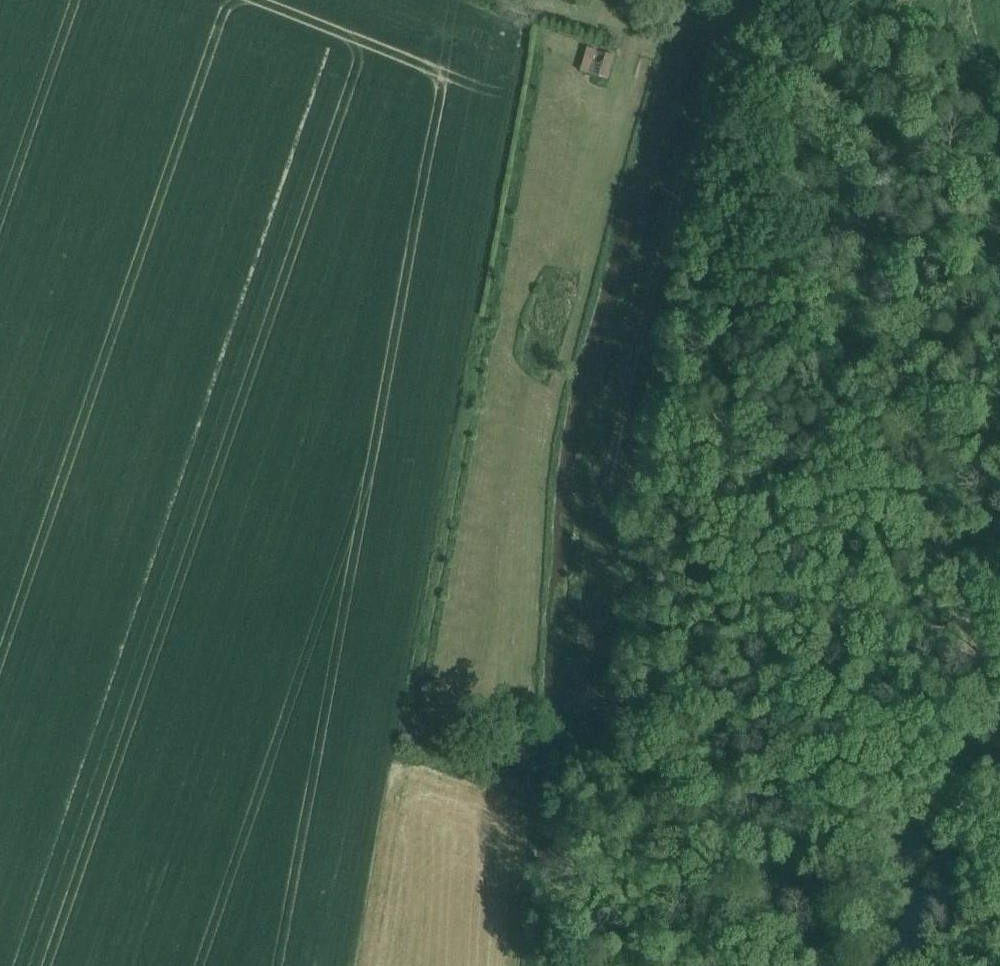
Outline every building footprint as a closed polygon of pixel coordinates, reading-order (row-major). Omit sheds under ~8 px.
[(578,67),(606,77),(614,54),(586,44),(578,67)]
